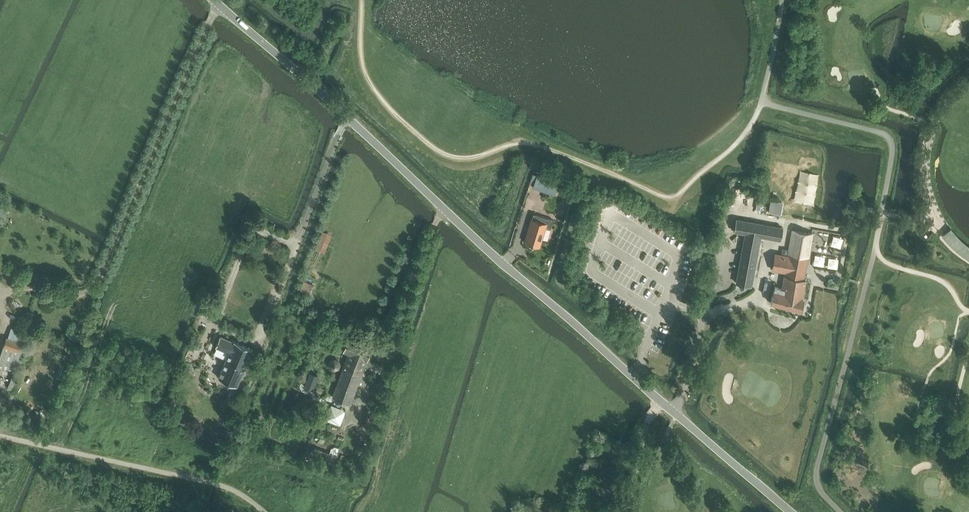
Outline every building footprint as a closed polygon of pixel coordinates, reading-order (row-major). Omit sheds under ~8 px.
[(558,183),(538,175),(533,187),(541,189),(542,187),(555,192),(558,183)] [(798,204),(815,206),(817,181),(800,180),(798,204)] [(1,227),(9,209),(0,205),(0,226),(1,227)] [(553,220),(533,213),(532,218),(524,242),(540,247),(546,227),(551,228),(553,220)] [(752,285),(761,236),(780,240),(782,227),(737,219),(735,231),(745,233),(736,282),(752,285)] [(328,247),(332,233),(322,229),(308,272),(322,277),(328,258),(323,257),(327,246),(328,247)] [(793,229),(788,256),(775,253),(772,269),(785,272),(782,288),(775,286),(770,303),(801,311),(804,299),(808,279),(806,278),(814,233),(793,229)] [(828,243),(830,234),(820,231),(818,241),(828,243)] [(831,245),(842,248),(845,236),(834,233),(831,245)] [(814,264),(824,266),(826,256),(816,254),(814,264)] [(839,257),(829,256),(828,267),(839,268),(839,257)] [(304,280),(301,288),(311,292),(314,283),(304,280)] [(220,336),(215,347),(229,353),(218,377),(237,385),(253,349),(234,341),(234,342),(220,336)] [(0,356),(0,366),(14,370),(7,388),(12,390),(18,372),(24,353),(31,355),(32,350),(20,345),(21,342),(6,337),(0,356)] [(333,397),(351,403),(364,367),(365,367),(367,366),(369,362),(367,359),(371,346),(348,337),(344,351),(349,353),(333,397)] [(338,360),(334,359),(331,361),(329,364),(331,368),(335,370),(339,368),(340,364),(338,360)] [(6,382),(10,372),(0,368),(0,379),(6,382)] [(310,373),(305,387),(312,389),(317,376),(310,373)] [(326,419),(342,424),(346,408),(331,404),(326,419)]
